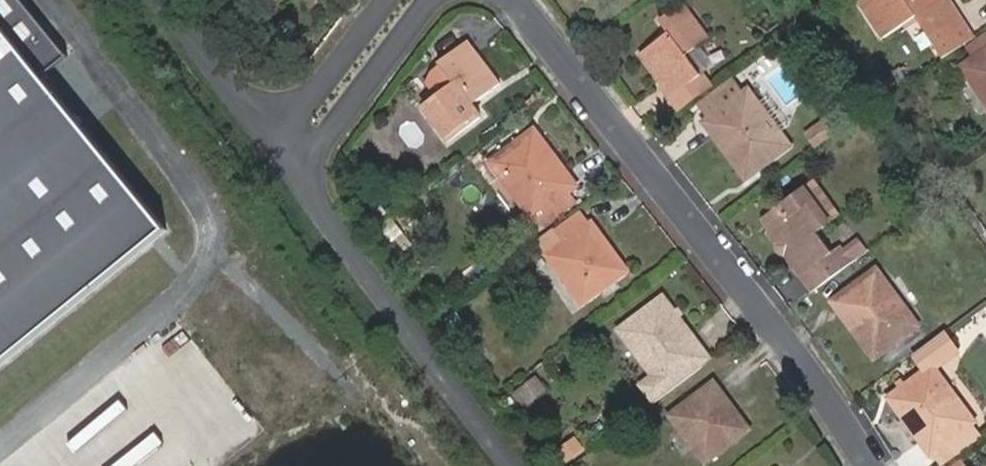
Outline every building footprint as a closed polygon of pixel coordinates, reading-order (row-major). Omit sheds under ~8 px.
[(168,231),(42,79),(68,58),(20,0),(0,0),(0,368),(168,231)] [(884,36),(918,14),(930,34),(958,16),(948,0),(860,0),(884,36)] [(699,74),(700,73),(686,52),(708,37),(684,3),(662,19),(670,31),(642,52),(672,94),(675,92),(699,74)] [(966,50),(972,60),(963,66),(972,81),(978,77),(985,91),(985,37),(966,50)] [(441,62),(455,82),(423,106),(449,141),(481,116),(473,104),(501,82),(469,40),(441,62)] [(707,86),(699,74),(675,92),(683,104),(707,86)] [(699,104),(709,119),(705,121),(744,176),(788,144),(778,129),(774,133),(755,107),(759,104),(749,89),(743,93),(733,79),(699,104)] [(778,129),(759,104),(755,107),(774,133),(778,129)] [(577,184),(535,129),(492,161),(502,177),(508,173),(528,200),(523,204),(534,219),(536,217),(570,190),(577,184)] [(502,177),(523,204),(528,200),(508,173),(502,177)] [(831,251),(817,231),(839,216),(814,180),(768,214),(775,226),(771,229),(814,289),(845,266),(834,250),(831,251)] [(536,217),(543,227),(578,201),(570,190),(536,217)] [(628,271),(583,211),(540,242),(560,269),(565,265),(578,285),(574,288),(585,303),(628,271)] [(771,229),(775,226),(768,214),(763,217),(771,229)] [(560,269),(574,288),(578,285),(565,265),(560,269)] [(887,283),(876,268),(832,301),(873,356),(917,324),(907,308),(902,312),(883,285),(887,283)] [(695,346),(699,343),(664,295),(619,328),(632,345),(636,342),(648,357),(643,361),(655,376),(642,385),(655,401),(706,362),(695,346)] [(963,407),(958,410),(939,383),(943,380),(934,366),(957,349),(944,331),(914,353),(925,370),(889,396),(930,454),(974,422),(963,407)] [(632,345),(643,361),(648,357),(636,342),(632,345)] [(706,362),(710,359),(699,343),(695,346),(706,362)] [(546,390),(538,378),(520,390),(528,403),(546,390)] [(750,428),(715,380),(670,414),(681,429),(687,425),(700,444),(694,447),(704,462),(750,428)] [(523,407),(528,403),(520,390),(515,394),(523,407)] [(984,435),(974,422),(930,454),(939,465),(941,465),(984,435)] [(681,429),(694,447),(700,444),(687,425),(681,429)] [(963,458),(952,465),(969,465),(963,458)]
